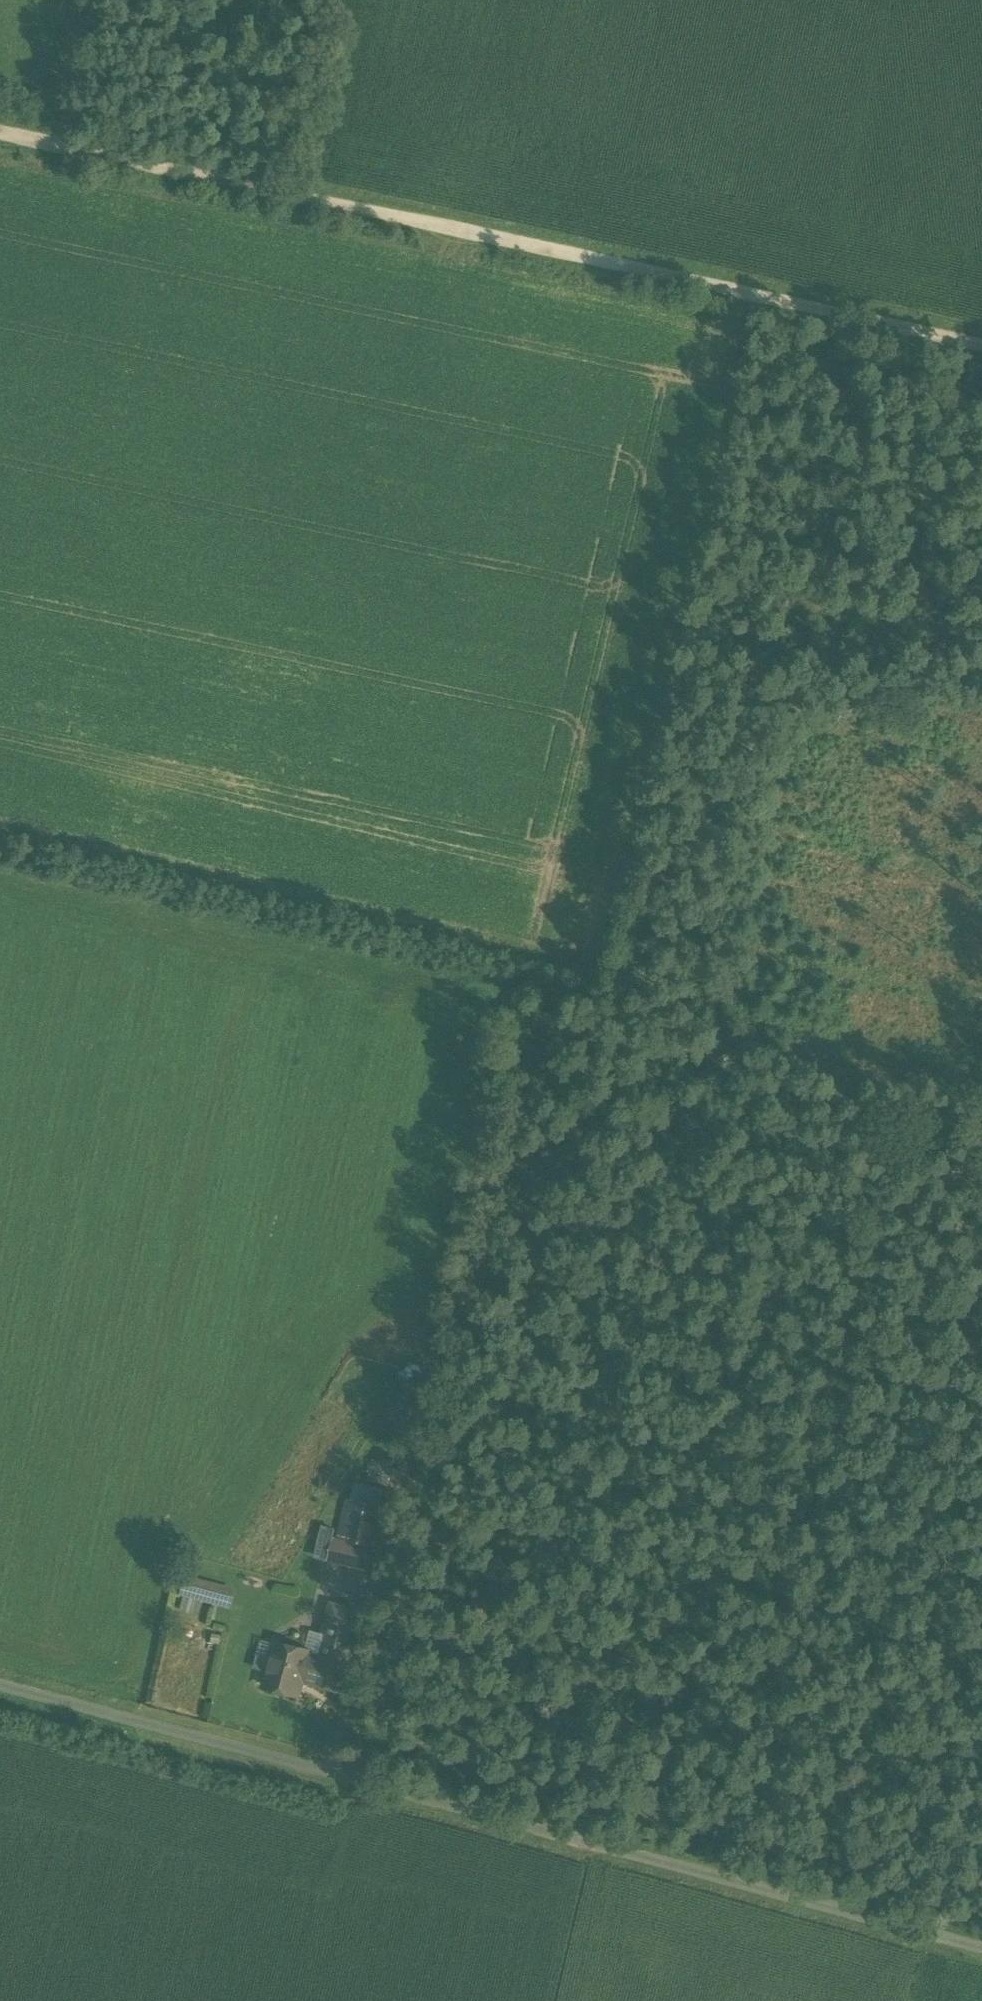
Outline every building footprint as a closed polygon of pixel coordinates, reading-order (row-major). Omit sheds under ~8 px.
[(358,1482),(355,1498),(383,1503),(386,1487),(358,1482)] [(382,1506),(347,1499),(338,1539),(334,1538),(328,1558),(369,1568),(374,1547),(373,1547),(382,1506)] [(387,1548),(377,1546),(373,1563),(383,1565),(387,1548)] [(215,1584),(183,1575),(179,1591),(211,1600),(215,1584)] [(324,1634),(311,1631),(306,1649),(277,1642),(277,1643),(262,1639),(255,1666),(270,1670),(266,1685),(296,1693),(300,1679),(340,1690),(348,1661),(347,1661),(360,1611),(332,1604),(324,1634)]
